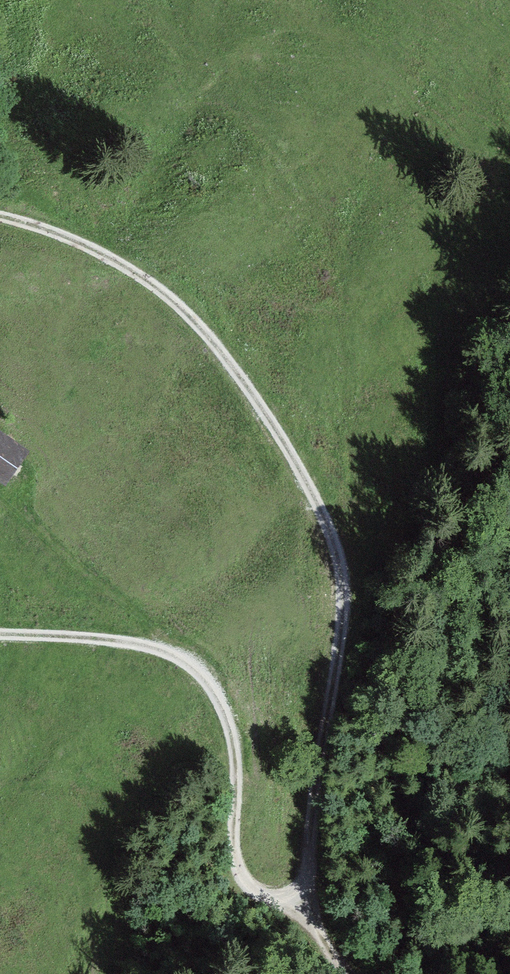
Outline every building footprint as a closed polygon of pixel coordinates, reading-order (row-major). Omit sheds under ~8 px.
[(5,486),(25,463),(0,442),(0,481),(5,486)]
